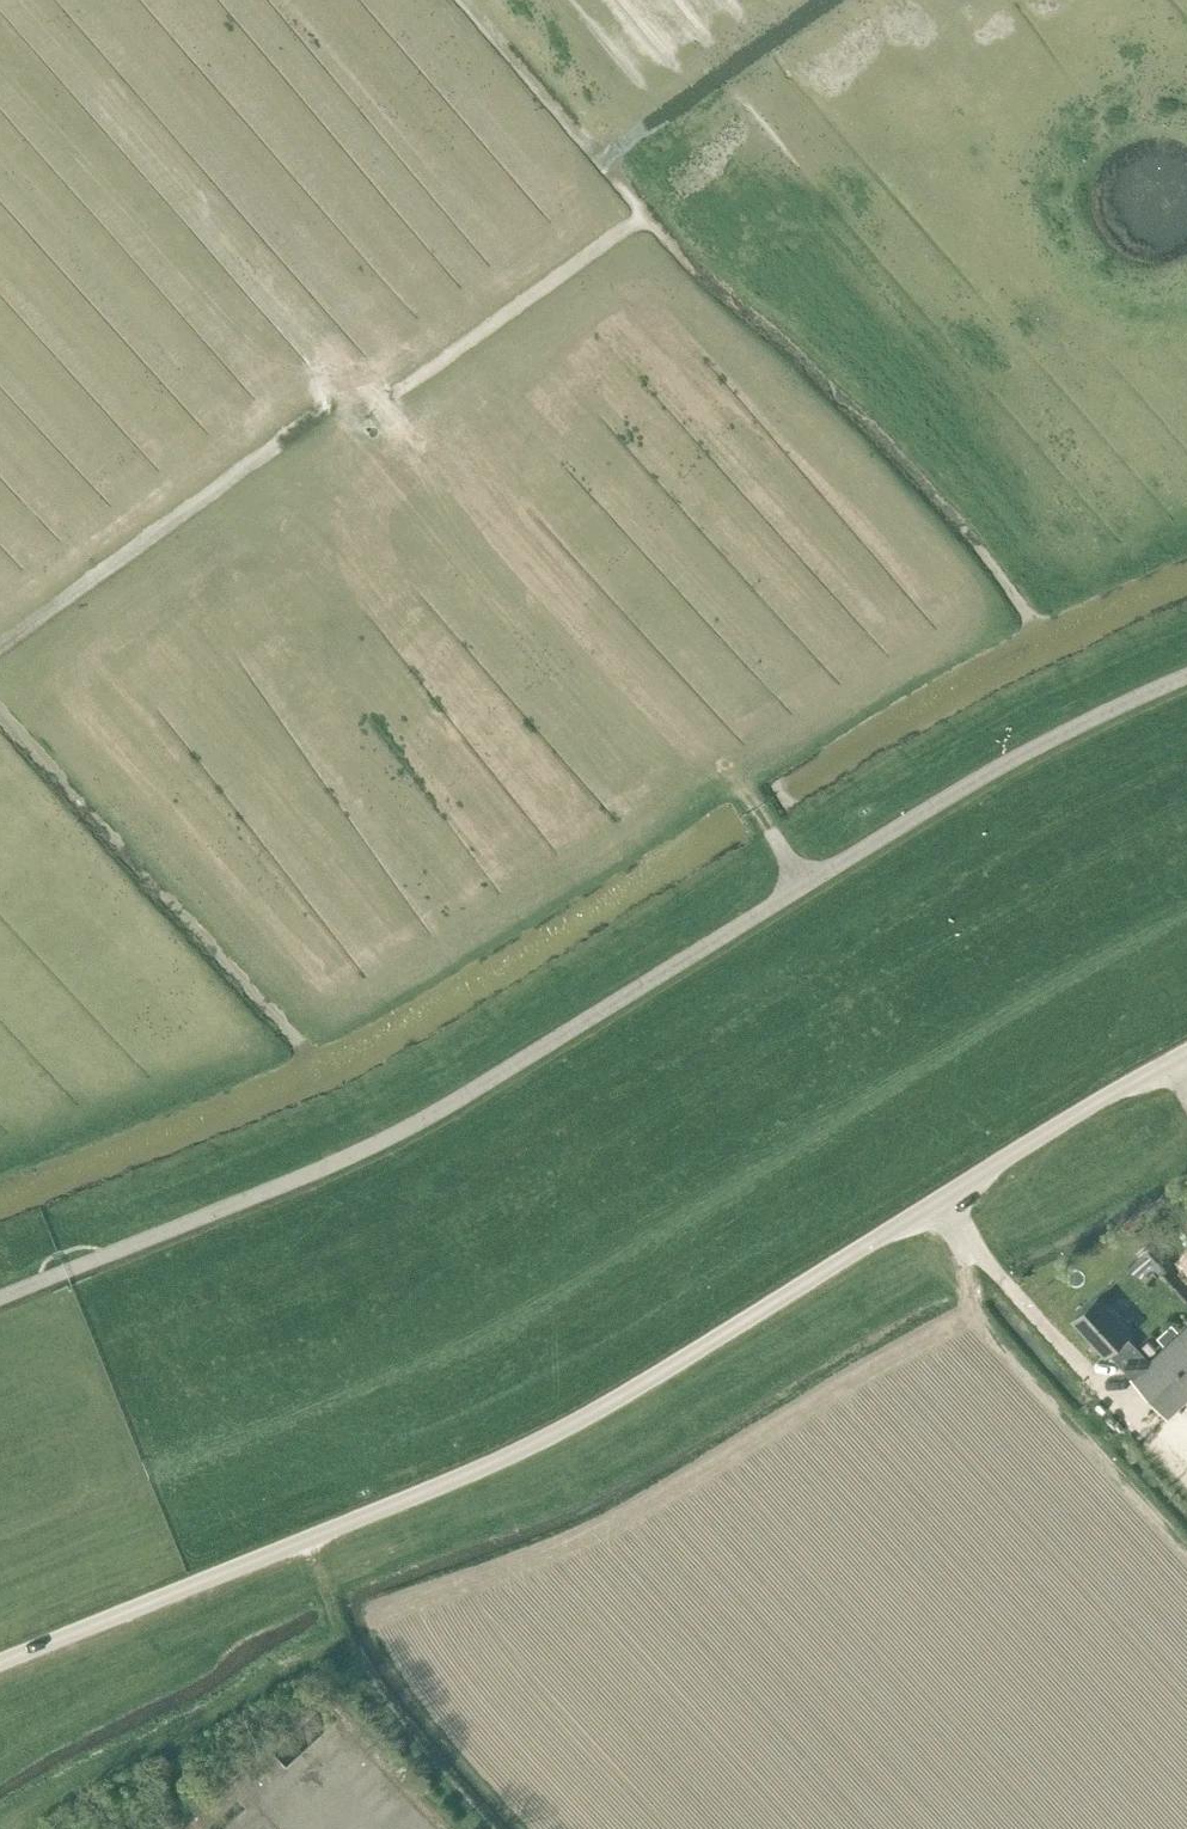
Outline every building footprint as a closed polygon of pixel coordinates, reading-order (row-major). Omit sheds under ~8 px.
[(1159,1271),(1169,1262),(1153,1244),(1143,1252),(1152,1263),(1159,1271)] [(1136,1276),(1152,1263),(1143,1252),(1127,1266),(1136,1276)] [(1150,1362),(1127,1336),(1130,1333),(1098,1297),(1074,1318),(1107,1354),(1109,1353),(1132,1378),(1131,1380),(1167,1418),(1186,1400),(1186,1328),(1150,1362)] [(1171,1323),(1157,1336),(1163,1343),(1177,1330),(1171,1323)] [(1148,1342),(1143,1347),(1151,1355),(1156,1350),(1148,1342)]
